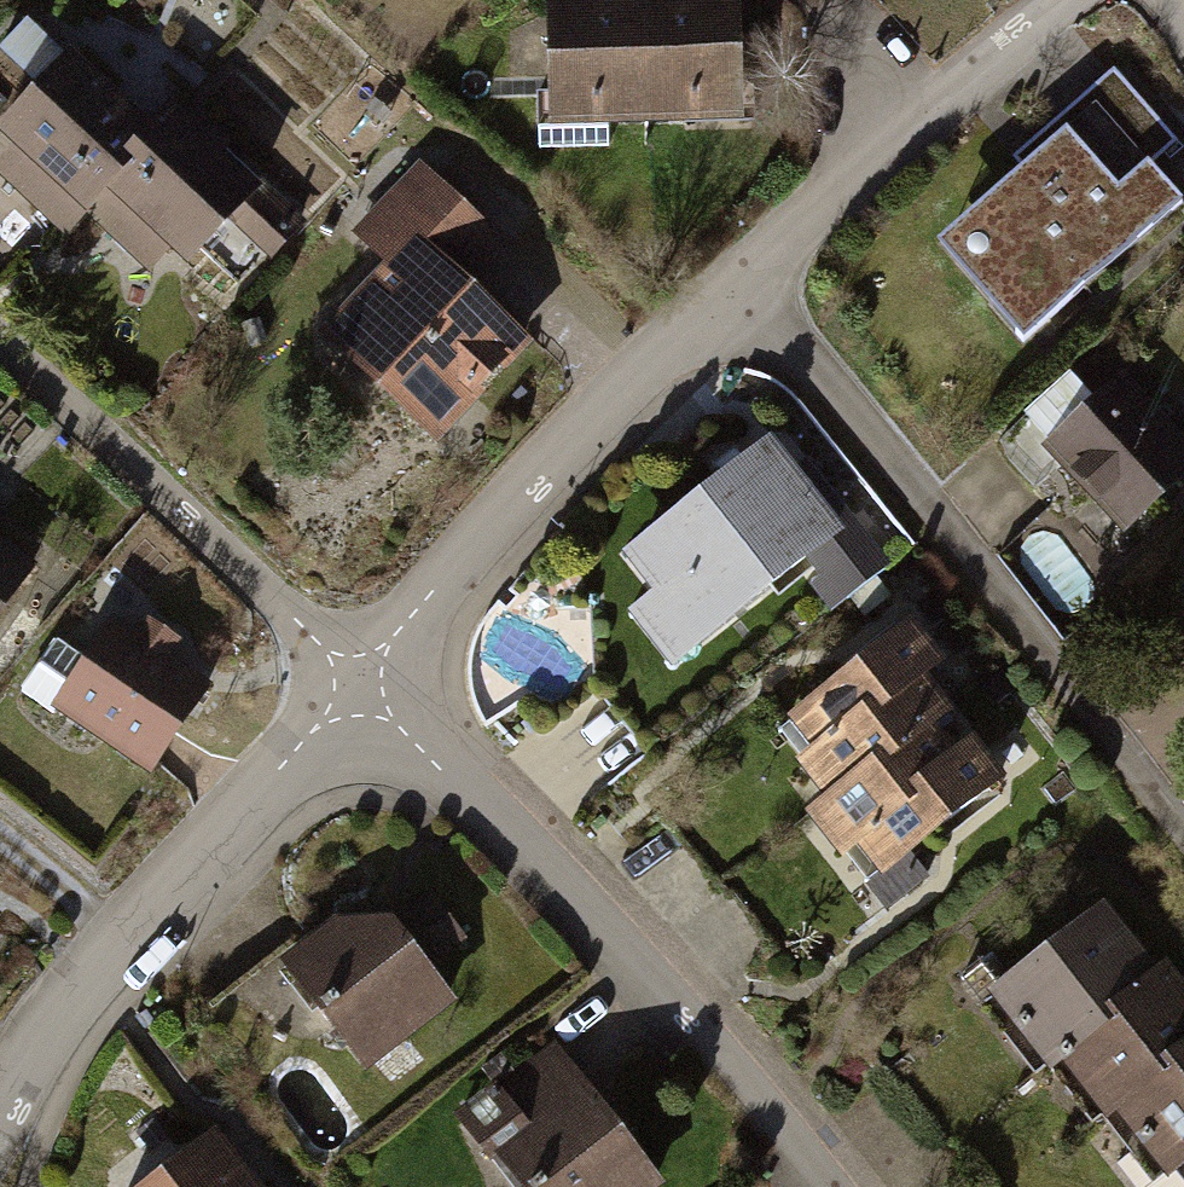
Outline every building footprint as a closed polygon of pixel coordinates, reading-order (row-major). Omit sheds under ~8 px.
[(537,131),(744,125),(741,0),(533,0),(537,131)] [(152,282),(230,201),(84,61),(51,95),(0,45),(0,136),(152,282)] [(1006,169),(919,246),(1007,346),(1169,204),(1137,167),(1164,144),(1100,71),(998,159),(1006,169)] [(409,161),(344,235),(383,269),(315,348),(432,449),(531,335),(472,284),(506,245),(409,161)] [(1048,447),(1123,535),(1183,483),(1183,429),(1135,373),(1048,447)] [(764,449),(656,535),(663,543),(686,572),(658,595),(697,645),(834,536),(764,449)] [(832,605),(873,580),(846,537),(806,562),(832,605)] [(686,572),(663,543),(590,602),(596,698),(648,763),(737,691),(697,645),(658,595),(686,572)] [(945,663),(907,615),(772,722),(797,752),(777,768),(806,804),(789,818),(831,871),(854,853),(874,878),(990,786),(962,751),(947,762),(927,736),(952,716),(923,680),(945,663)] [(199,710),(105,651),(55,730),(148,789),(199,710)] [(977,998),(1035,1081),(1064,1062),(1152,1186),(1154,1186),(1183,1166),(1183,992),(1167,968),(1149,981),(1100,912),(977,998)] [(327,936),(272,1000),(343,1082),(453,1017),(391,935),(327,936)] [(466,1123),(515,1186),(647,1186),(649,1185),(551,1058),(466,1123)] [(159,1186),(258,1186),(224,1140),(159,1186)]
